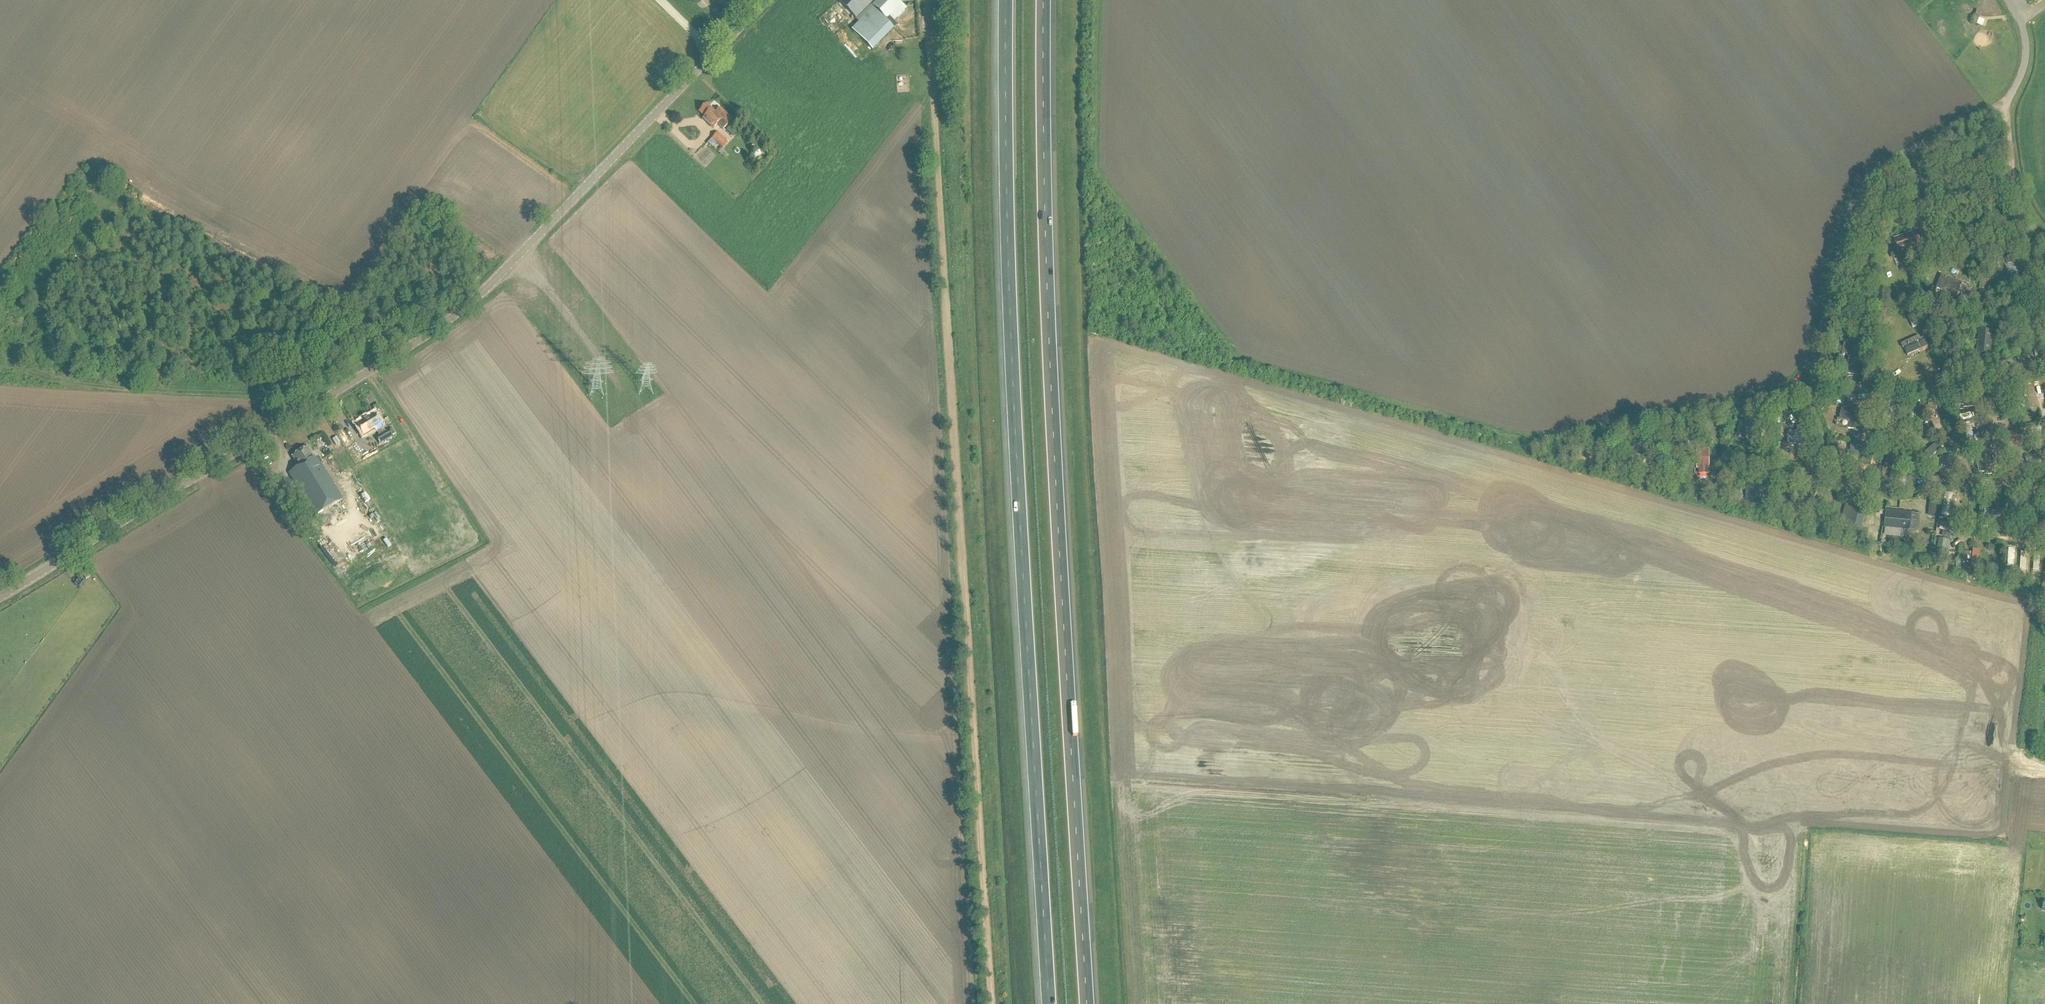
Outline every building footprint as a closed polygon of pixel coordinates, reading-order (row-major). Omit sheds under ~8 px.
[(876,0),(839,0),(837,2),(856,21),(876,0)] [(897,0),(878,0),(872,7),(886,21),(894,13),(902,5),(897,0)] [(851,31),(872,51),(893,29),(873,9),(851,31)] [(1989,27),(1991,20),(1984,18),(1982,25),(1989,27)] [(849,50),(857,42),(850,35),(842,43),(849,50)] [(861,41),(852,49),(861,59),(870,51),(861,41)] [(715,114),(708,106),(701,113),(706,118),(704,119),(714,129),(717,126),(723,131),(733,121),(720,109),(715,114)] [(718,133),(712,139),(708,143),(712,148),(716,144),(722,150),(729,144),(718,133)] [(1900,258),(1922,250),(1915,231),(1893,240),(1900,258)] [(2001,233),(1994,236),(1994,237),(1996,243),(2004,240),(2002,234),(2001,233)] [(2015,264),(2013,259),(2004,262),(2012,284),(2025,279),(2019,263),(2015,264)] [(1956,298),(1961,285),(1941,277),(1936,290),(1956,298)] [(1873,296),(1874,281),(1869,281),(1868,287),(1863,287),(1863,296),(1873,296)] [(52,328),(45,333),(49,339),(56,334),(52,328)] [(1991,350),(1993,333),(1979,332),(1977,355),(1987,356),(1988,350),(1991,350)] [(1927,335),(1905,345),(1910,356),(1932,347),(1927,335)] [(1859,359),(1861,349),(1845,346),(1843,355),(1850,357),(1846,375),(1859,378),(1863,360),(1859,359)] [(1902,380),(1901,378),(1895,379),(1896,388),(1915,386),(1914,378),(1902,380)] [(1861,392),(1861,384),(1851,384),(1851,392),(1861,392)] [(1859,432),(1864,413),(1842,408),(1839,421),(1850,423),(1848,430),(1859,432)] [(385,434),(383,429),(376,417),(359,427),(364,437),(376,430),(377,433),(379,437),(377,438),(381,445),(397,435),(393,429),(385,434)] [(1758,438),(1761,426),(1754,424),(1755,422),(1749,421),(1746,435),(1749,435),(1748,436),(1758,438)] [(1810,447),(1811,429),(1797,428),(1797,433),(1788,432),(1787,445),(1810,447)] [(357,440),(339,450),(342,456),(360,446),(357,440)] [(1648,459),(1651,454),(1636,445),(1631,453),(1634,455),(1631,460),(1642,466),(1647,458),(1648,459)] [(1917,449),(1918,455),(1937,450),(1936,445),(1917,449)] [(294,473),(291,475),(316,516),(322,513),(329,508),(330,508),(343,500),(327,475),(327,474),(323,468),(321,464),(317,458),(315,460),(309,449),(294,458),(301,469),(297,472),(294,473)] [(1708,476),(1708,467),(1709,467),(1709,451),(1697,451),(1697,470),(1699,470),(1699,476),(1708,476)] [(1889,452),(1886,466),(1886,470),(1898,472),(1901,455),(1889,452)] [(1941,473),(1954,472),(1952,458),(1940,459),(1941,473)] [(1620,469),(1625,463),(1620,460),(1616,466),(1620,469)] [(1982,464),(1984,475),(1993,474),(1991,463),(1982,464)] [(2005,483),(2005,473),(1993,473),(1993,483),(2005,483)] [(1760,498),(1762,481),(1749,479),(1747,499),(1754,500),(1754,497),(1760,498)] [(1813,506),(1818,491),(1806,486),(1801,501),(1813,506)] [(452,509),(462,501),(457,495),(447,503),(452,509)] [(403,534),(390,508),(378,515),(373,505),(346,519),(353,531),(354,531),(362,545),(374,539),(378,547),(403,534)] [(460,518),(469,511),(465,506),(456,513),(460,518)] [(1862,525),(1866,509),(1854,506),(1852,514),(1845,512),(1843,520),(1862,525)] [(1931,510),(1931,525),(1941,525),(1941,510),(1931,510)] [(1995,515),(1994,518),(1998,518),(1999,511),(1989,510),(1989,514),(1995,515)] [(1916,531),(1918,517),(1906,515),(1904,530),(1916,531)] [(426,534),(431,526),(427,523),(422,531),(426,534)] [(476,541),(482,538),(475,527),(470,531),(476,541)] [(1938,540),(1936,559),(1945,560),(1948,541),(1938,540)] [(1973,549),(1974,544),(1967,541),(1965,547),(1973,549)] [(86,583),(91,580),(87,573),(82,576),(86,583)]
